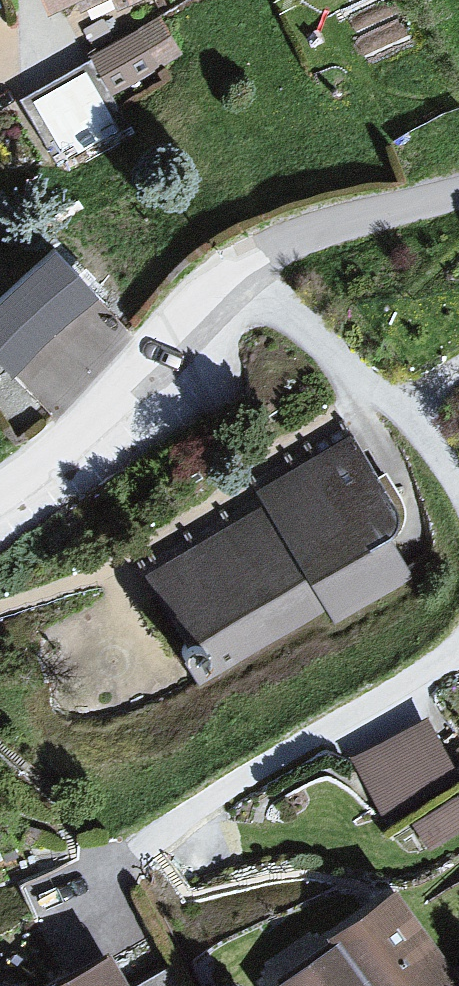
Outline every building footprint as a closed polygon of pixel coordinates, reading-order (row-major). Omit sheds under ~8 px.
[(45,17),(84,0),(37,0),(45,17)] [(127,12),(155,0),(122,0),(127,12)] [(144,35),(91,64),(117,111),(170,82),(144,35)] [(87,57),(30,84),(59,143),(115,116),(87,57)] [(0,303),(0,362),(16,379),(101,299),(55,251),(0,303)] [(262,516),(152,581),(210,681),(323,615),(335,634),(416,587),(336,450),(252,499),(262,516)] [(347,769),(382,831),(458,788),(458,785),(425,725),(347,769)] [(288,985),(458,985),(458,980),(403,893),(327,942),(336,955),(288,985)] [(57,985),(120,985),(104,959),(57,985)]
